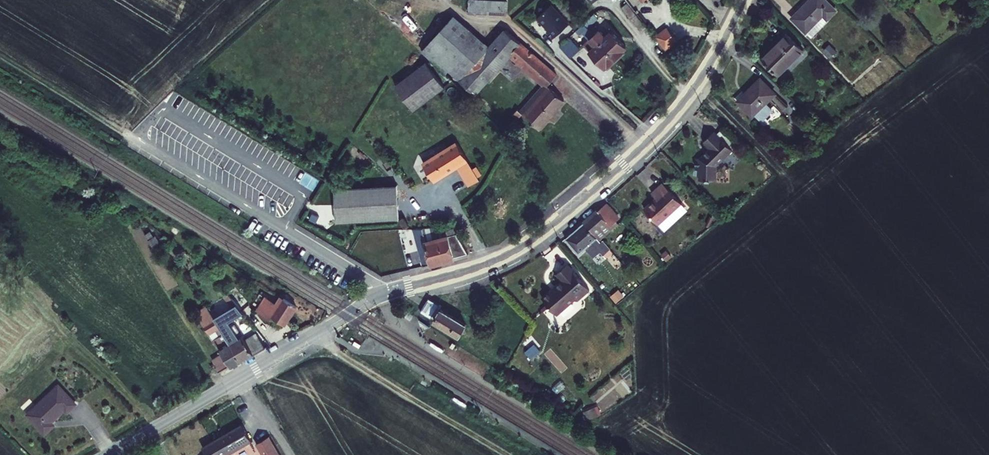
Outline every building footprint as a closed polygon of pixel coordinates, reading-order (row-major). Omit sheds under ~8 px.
[(481,0),(469,0),(468,12),(506,15),(507,1),(481,0)] [(828,20),(827,19),(836,10),(825,0),(810,0),(792,18),(811,37),(828,20)] [(514,16),(525,8),(520,2),(510,11),(514,16)] [(570,22),(552,3),(537,17),(548,29),(547,31),(553,38),(570,22)] [(628,4),(623,8),(629,17),(635,13),(628,4)] [(635,13),(629,17),(641,32),(646,28),(635,13)] [(584,23),(588,27),(598,18),(594,14),(584,23)] [(544,83),(547,86),(557,74),(505,29),(489,46),(454,16),(422,52),(430,59),(447,74),(450,70),(476,93),(511,55),(544,83)] [(588,27),(584,23),(576,30),(580,34),(583,32),(588,27)] [(595,35),(588,27),(583,32),(590,40),(595,35)] [(667,29),(656,37),(666,51),(678,43),(667,29)] [(604,35),(600,31),(595,35),(617,58),(624,52),(623,50),(626,47),(613,33),(612,34),(609,31),(604,35)] [(778,74),(802,50),(787,34),(762,58),(778,74)] [(617,58),(595,35),(590,40),(586,45),(589,49),(592,52),(591,53),(604,67),(608,63),(610,65),(617,58)] [(571,57),(580,48),(569,37),(560,46),(571,57)] [(396,85),(415,111),(445,88),(426,63),(396,85)] [(766,104),(776,94),(760,78),(745,93),(746,94),(738,102),(753,117),(754,116),(760,122),(772,110),(766,104)] [(547,86),(544,83),(520,111),(522,113),(526,116),(551,87),(547,86)] [(540,129),(565,100),(551,87),(526,116),(540,129)] [(514,115),(518,119),(522,113),(520,111),(518,109),(514,115)] [(721,124),(714,130),(721,137),(728,131),(721,124)] [(721,137),(714,130),(703,141),(710,147),(699,157),(695,157),(695,168),(699,168),(699,179),(716,179),(717,165),(733,149),(721,137)] [(424,163),(434,180),(457,167),(468,161),(458,143),(424,163)] [(480,181),(468,161),(457,167),(469,187),(480,181)] [(681,202),(662,182),(651,192),(655,197),(644,208),(658,223),(681,202)] [(339,220),(401,217),(400,187),(337,190),(339,220)] [(619,218),(606,203),(584,223),(598,240),(614,226),(613,224),(619,218)] [(598,240),(584,223),(566,239),(579,254),(586,248),(593,256),(598,251),(602,256),(610,249),(603,240),(600,243),(598,240)] [(452,226),(422,228),(431,264),(468,253),(452,226)] [(431,264),(422,228),(413,229),(423,266),(431,264)] [(543,297),(557,314),(575,299),(579,299),(590,289),(568,264),(557,273),(563,280),(556,285),(557,286),(553,290),(552,289),(543,297)] [(213,317),(208,307),(196,312),(209,335),(218,351),(241,337),(232,322),(244,315),(226,294),(221,298),(230,306),(213,317)] [(278,306),(265,298),(257,312),(269,320),(272,317),(284,324),(295,308),(283,300),(278,306)] [(435,320),(441,309),(442,308),(435,303),(427,316),(435,320)] [(462,337),(469,326),(441,309),(435,320),(462,337)] [(475,329),(469,326),(462,337),(468,340),(475,329)] [(243,339),(253,355),(266,348),(256,332),(243,339)] [(241,337),(218,351),(221,355),(227,366),(229,370),(253,355),(243,339),(241,337)] [(478,347),(481,341),(476,338),(472,343),(478,347)] [(430,343),(429,346),(442,354),(445,349),(432,341),(430,343)] [(218,371),(227,366),(221,355),(211,360),(218,371)] [(497,360),(494,366),(503,370),(509,360),(500,355),(497,360)] [(494,366),(497,360),(492,357),(488,363),(494,366)] [(58,384),(24,414),(44,436),(55,426),(52,422),(66,410),(69,413),(77,406),(58,384)] [(464,408),(466,405),(453,397),(451,400),(464,408)] [(583,412),(586,419),(597,415),(594,408),(583,412)] [(208,454),(230,454),(252,442),(244,427),(206,450),(208,454)] [(270,440),(258,447),(263,454),(279,454),(270,440)]
